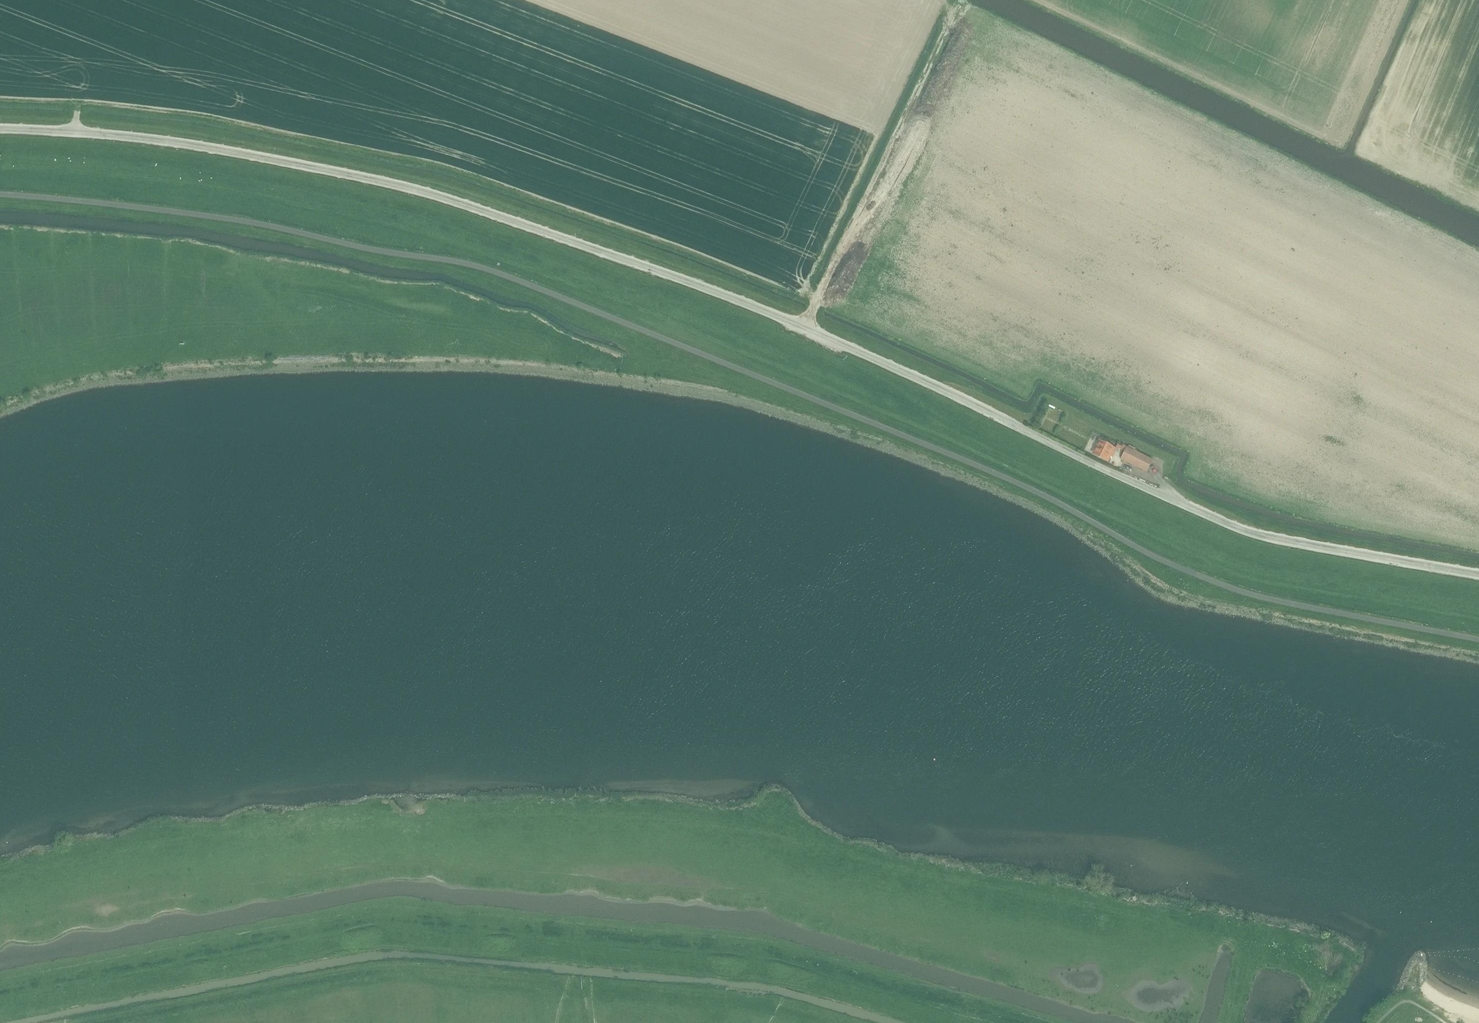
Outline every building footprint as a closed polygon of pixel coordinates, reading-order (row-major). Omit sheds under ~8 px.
[(1116,449),(1101,442),(1094,455),(1106,461),(1109,456),(1112,457),(1116,449)] [(1152,460),(1133,450),(1135,447),(1130,445),(1128,447),(1123,444),(1122,446),(1118,444),(1117,447),(1125,452),(1121,460),(1146,472),(1152,460)]
